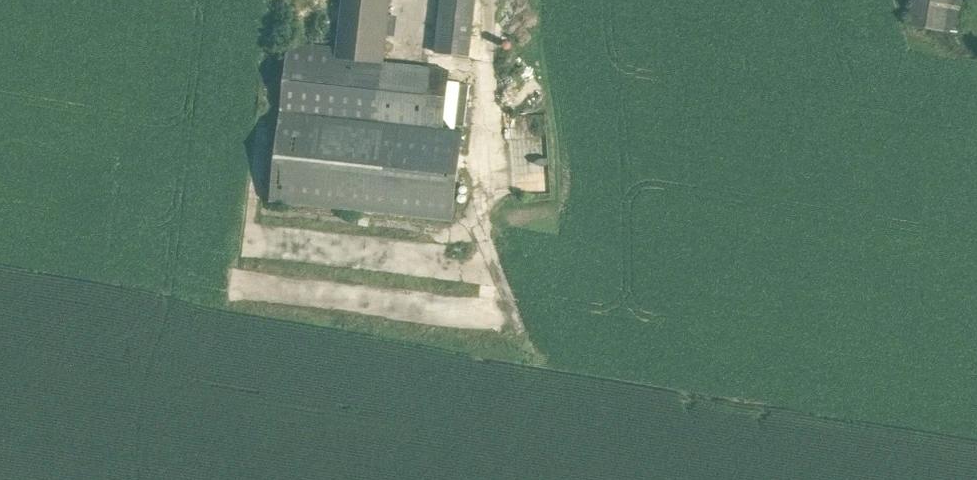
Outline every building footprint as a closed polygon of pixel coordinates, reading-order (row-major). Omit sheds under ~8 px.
[(445,129),(443,129),(447,82),(458,84),(459,71),(383,62),(390,0),(343,0),(338,47),(288,42),(272,201),(453,221),(461,141),(444,139),(445,129)] [(441,54),(477,55),(480,0),(444,0),(441,54)] [(907,25),(960,33),(965,0),(911,0),(907,25)]
